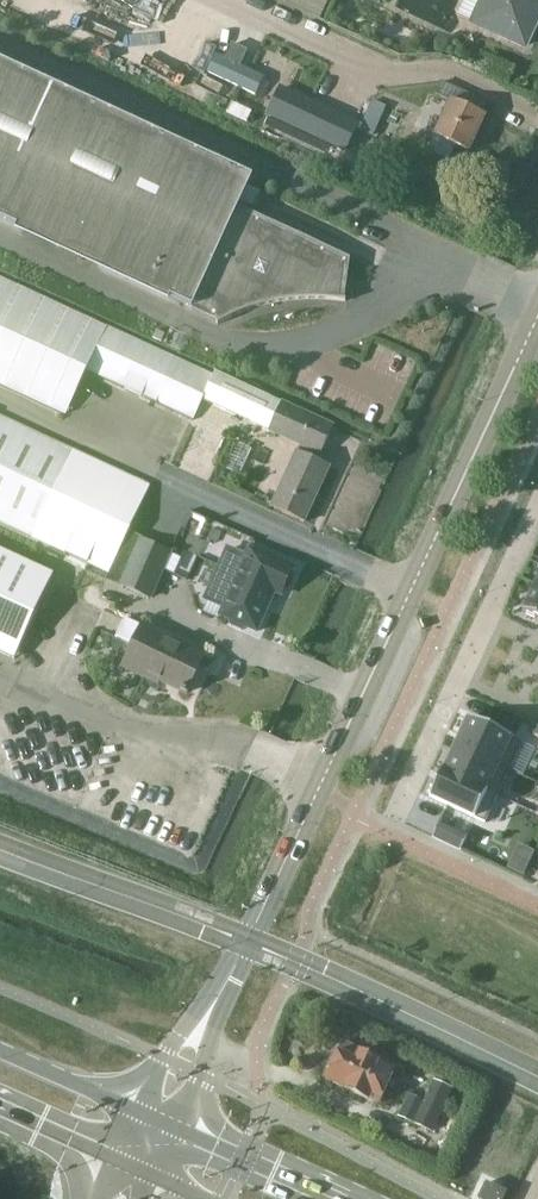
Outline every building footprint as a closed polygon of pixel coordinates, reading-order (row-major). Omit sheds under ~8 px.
[(473,22),(525,46),(537,17),(537,0),(483,0),(473,22)] [(215,55),(207,73),(255,95),(263,78),(215,55)] [(19,228),(20,227),(19,227),(33,198),(96,228),(92,236),(99,254),(96,255),(101,269),(169,300),(170,298),(192,308),(194,305),(215,315),(218,322),(216,323),(217,325),(230,318),(244,312),(258,307),(272,304),(286,301),(301,300),(316,299),(330,300),(345,302),(345,299),(339,299),(344,263),(236,213),(252,178),(0,61),(0,220),(19,228)] [(443,84),(437,97),(451,104),(435,138),(471,154),(487,119),(468,110),(474,98),(443,84)] [(280,89),(268,115),(320,139),(346,151),(358,125),(332,113),(280,89)] [(375,133),(387,103),(372,97),(360,127),(375,133)] [(0,279),(0,386),(65,416),(85,374),(193,423),(204,399),(264,427),(270,429),(282,403),(215,373),(214,377),(0,279)] [(282,403),(270,429),(269,432),(301,446),(272,510),(305,525),(330,468),(314,461),(317,454),(321,455),(334,427),(282,403)] [(110,573),(149,488),(0,418),(0,523),(110,573)] [(237,443),(225,469),(239,476),(251,449),(237,443)] [(150,598),(170,553),(140,540),(120,585),(150,598)] [(227,550),(206,599),(223,607),(219,615),(230,620),(231,625),(242,630),(246,627),(257,632),(274,593),(280,596),(283,590),(288,589),(293,578),(290,574),(292,568),(249,549),(245,557),(227,550)] [(15,659),(54,575),(0,550),(0,652),(15,659)] [(522,613),(537,620),(537,578),(522,613)] [(202,658),(124,620),(115,639),(132,648),(122,668),(146,680),(148,676),(186,694),(202,658)] [(522,744),(468,718),(455,745),(509,770),(522,744)] [(497,796),(509,770),(455,745),(444,770),(443,771),(497,796)] [(485,823),(497,796),(443,771),(444,770),(442,769),(429,797),(485,823)] [(432,838),(460,851),(467,837),(439,824),(432,838)] [(342,1044),(324,1082),(378,1106),(394,1071),(359,1054),(360,1052),(342,1044)] [(430,1133),(450,1090),(432,1082),(422,1104),(407,1097),(398,1118),(430,1133)] [(478,1198),(502,1198),(505,1193),(485,1183),(478,1198)]
